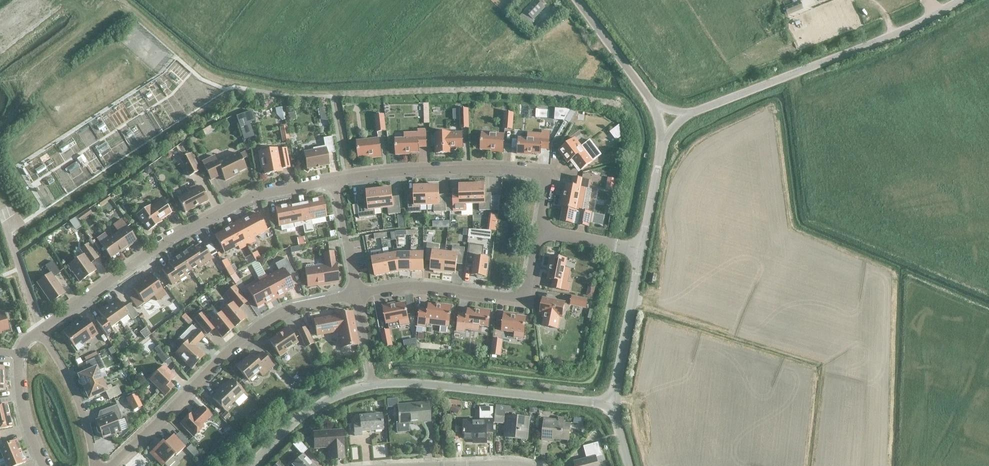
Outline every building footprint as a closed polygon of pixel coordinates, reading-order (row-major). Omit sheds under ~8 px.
[(525,11),(534,20),(544,8),(535,0),(525,11)] [(785,7),(787,14),(802,7),(799,1),(785,7)] [(468,109),(459,110),(460,129),(469,128),(468,109)] [(254,137),(249,123),(255,121),(251,111),(236,117),(244,140),(254,137)] [(513,114),(504,113),(503,129),(512,130),(513,114)] [(384,115),(375,116),(377,132),(386,131),(384,115)] [(289,141),(286,127),(280,128),(282,142),(289,141)] [(418,133),(404,134),(404,139),(395,139),(396,155),(411,154),(411,153),(419,152),(419,147),(427,147),(426,130),(418,130),(418,133)] [(518,138),(517,154),(533,155),(533,153),(541,154),(541,149),(549,149),(550,132),(542,132),(541,135),(528,134),(527,139),(518,138)] [(436,133),(436,154),(451,153),(451,148),(463,148),(463,134),(450,134),(450,133),(436,133)] [(491,152),(503,153),(504,135),(482,133),(480,150),(491,150),(491,152)] [(304,153),(307,169),(329,165),(327,154),(335,153),(332,137),(323,138),(325,146),(313,148),(313,151),(304,153)] [(575,138),(558,151),(567,163),(572,159),(581,170),(601,155),(590,141),(581,147),(575,138)] [(357,142),(359,158),(369,157),(369,158),(382,157),(380,139),(357,142)] [(264,175),(282,171),(282,169),(289,167),(286,149),(278,150),(278,149),(268,150),(268,149),(266,148),(261,149),(260,151),(260,152),(258,152),(261,169),(263,169),(264,175)] [(214,156),(202,162),(211,180),(222,175),(225,181),(239,174),(238,173),(246,169),(238,153),(217,164),(214,156)] [(189,154),(180,159),(189,176),(198,171),(189,154)] [(563,192),(560,207),(563,208),(560,221),(572,224),(572,223),(578,224),(578,225),(588,227),(590,213),(581,211),(586,189),(588,189),(590,181),(573,178),(572,185),(566,184),(565,192),(563,192)] [(466,204),(472,204),(472,183),(463,184),(463,185),(459,186),(460,198),(453,198),(454,212),(466,211),(466,204)] [(472,183),(472,204),(479,204),(479,211),(491,211),(491,197),(485,197),(484,185),(481,185),(481,183),(472,183)] [(420,206),(427,206),(426,185),(417,185),(417,187),(414,187),(414,199),(408,199),(408,213),(420,213),(420,206)] [(426,185),(427,206),(434,205),(434,212),(446,212),(446,198),(439,198),(439,186),(435,186),(435,185),(426,185)] [(177,198),(185,213),(208,201),(201,186),(196,188),(195,186),(187,190),(188,193),(177,198)] [(379,188),(381,209),(388,208),(388,215),(401,214),(399,200),(393,201),(391,189),(388,189),(388,187),(379,188)] [(374,210),(381,209),(379,188),(370,189),(370,191),(367,191),(368,203),(358,205),(359,219),(375,217),(374,210)] [(100,206),(110,200),(108,196),(98,203),(100,206)] [(303,226),(304,234),(313,232),(311,220),(326,217),(322,197),(306,201),(307,203),(299,205),(303,226)] [(143,223),(148,231),(156,225),(155,224),(171,213),(162,200),(151,208),(150,206),(136,215),(142,224),(143,223)] [(291,204),(275,207),(279,226),(294,224),(294,228),(303,226),(299,205),(291,207),(291,204)] [(92,214),(89,209),(78,217),(81,221),(92,214)] [(247,217),(235,223),(247,246),(254,242),(253,238),(266,231),(257,213),(248,218),(247,217)] [(124,223),(116,229),(118,232),(101,245),(111,258),(122,250),(123,251),(137,242),(124,223)] [(247,246),(235,223),(223,229),(224,231),(215,236),(224,254),(238,246),(240,250),(247,246)] [(193,246),(180,255),(191,271),(197,267),(198,268),(212,259),(202,243),(194,248),(193,246)] [(88,244),(80,250),(83,255),(68,266),(69,268),(69,269),(71,272),(72,272),(79,282),(96,271),(90,263),(98,258),(88,244)] [(443,274),(445,253),(438,252),(439,245),(427,244),(426,258),(432,259),(431,271),(434,271),(434,273),(443,274)] [(486,277),(489,259),(482,258),(484,246),(469,244),(467,264),(473,264),(472,275),(477,276),(477,278),(484,279),(485,277),(486,277)] [(411,248),(411,254),(411,271),(424,271),(423,253),(416,253),(416,247),(411,248)] [(445,253),(443,274),(452,275),(452,273),(455,273),(457,261),(463,262),(465,248),(453,247),(452,254),(445,253)] [(252,254),(256,262),(260,259),(257,252),(252,254)] [(334,265),(332,252),(324,253),(326,266),(314,268),(313,265),(305,266),(306,269),(305,269),(307,286),(336,282),(337,282),(334,265)] [(384,256),(387,274),(399,272),(397,254),(384,256)] [(411,271),(411,254),(397,254),(399,272),(411,271)] [(191,271),(180,255),(168,263),(169,265),(161,269),(172,285),(185,276),(184,275),(191,271)] [(387,274),(384,256),(372,259),(375,276),(387,274)] [(553,280),(552,288),(568,291),(570,283),(567,283),(570,269),(564,268),(566,259),(551,256),(548,272),(549,272),(548,279),(553,280)] [(265,275),(277,298),(285,294),(284,293),(294,288),(287,276),(294,273),(286,258),(275,264),(279,271),(266,277),(265,275)] [(231,266),(226,259),(221,262),(225,269),(231,266)] [(60,273),(52,261),(45,266),(50,274),(37,283),(51,302),(64,293),(54,278),(60,273)] [(133,289),(137,294),(130,298),(137,308),(154,296),(157,301),(166,295),(151,274),(144,278),(146,280),(133,289)] [(235,284),(239,281),(234,274),(230,277),(235,284)] [(266,305),(277,298),(265,275),(258,279),(260,282),(247,289),(257,307),(265,303),(266,305)] [(222,312),(234,327),(246,318),(238,309),(247,302),(234,286),(225,294),(233,303),(222,312)] [(586,308),(588,299),(572,296),(570,305),(586,308)] [(107,305),(119,321),(128,315),(132,320),(138,316),(130,304),(123,308),(117,299),(107,305)] [(543,299),(540,313),(545,314),(542,326),(556,329),(559,316),(562,317),(565,303),(543,299)] [(383,306),(386,324),(399,321),(400,326),(410,324),(406,303),(395,305),(395,304),(383,306)] [(420,309),(418,326),(426,327),(426,324),(449,327),(452,306),(436,304),(436,306),(428,305),(428,310),(420,309)] [(110,328),(119,321),(107,305),(98,312),(105,321),(99,326),(107,338),(114,333),(110,328)] [(491,311),(475,309),(475,311),(467,310),(467,315),(459,314),(457,331),(465,332),(465,329),(479,331),(480,326),(489,327),(491,311)] [(8,329),(3,312),(0,313),(0,332),(8,329)] [(234,327),(222,312),(209,322),(202,313),(194,319),(207,335),(214,329),(222,338),(234,327)] [(352,312),(335,316),(313,320),(316,336),(338,332),(342,348),(358,345),(352,312)] [(515,333),(514,338),(524,339),(526,318),(516,316),(516,315),(504,313),(501,331),(515,333)] [(192,322),(185,314),(181,318),(188,325),(192,322)] [(63,332),(64,333),(69,340),(67,341),(71,346),(73,345),(74,346),(80,341),(82,344),(97,334),(90,325),(90,326),(86,320),(79,325),(78,323),(73,326),(73,325),(63,332)] [(192,325),(179,338),(185,344),(176,353),(191,368),(204,356),(194,346),(203,336),(192,325)] [(305,327),(298,331),(305,347),(313,344),(305,327)] [(297,343),(287,328),(280,333),(281,334),(270,341),(279,356),(287,351),(287,350),(297,343)] [(381,332),(384,347),(393,346),(390,330),(381,332)] [(493,339),(491,355),(500,356),(502,340),(493,339)] [(164,362),(169,359),(159,346),(154,349),(164,362)] [(251,354),(236,367),(248,381),(259,372),(262,376),(273,366),(262,353),(255,359),(251,354)] [(82,385),(83,387),(101,379),(98,371),(104,369),(99,356),(85,363),(89,371),(78,376),(79,378),(78,380),(79,383),(80,384),(82,385)] [(164,366),(149,380),(165,395),(173,387),(169,383),(175,377),(164,366)] [(303,383),(296,375),(292,379),(299,386),(303,383)] [(101,379),(83,387),(84,389),(83,392),(84,394),(85,396),(87,397),(89,399),(105,392),(109,400),(121,394),(117,386),(112,388),(110,385),(105,387),(101,379)] [(212,398),(224,411),(244,392),(232,379),(226,385),(225,384),(216,393),(217,394),(212,398)] [(133,411),(142,407),(136,394),(127,399),(133,411)] [(9,415),(7,404),(0,405),(0,418),(9,415)] [(400,424),(397,424),(398,433),(409,432),(408,423),(430,421),(428,404),(398,407),(400,424)] [(121,417),(117,405),(99,412),(102,419),(96,421),(98,426),(97,426),(96,428),(98,433),(100,434),(101,433),(103,438),(120,431),(116,422),(120,421),(121,417)] [(504,424),(505,413),(514,414),(514,407),(497,406),(496,412),(495,423),(504,424)] [(191,413),(180,424),(193,437),(204,427),(202,425),(211,416),(202,407),(193,416),(191,413)] [(230,416),(226,412),(221,417),(225,421),(230,416)] [(359,416),(360,422),(353,423),(354,437),(362,436),(361,432),(383,431),(381,414),(359,416)] [(0,418),(0,430),(12,427),(9,415),(0,418)] [(492,432),(492,416),(481,416),(481,422),(464,422),(464,439),(479,439),(479,443),(486,443),(486,432),(492,432)] [(526,437),(528,420),(508,417),(506,435),(526,437)] [(558,418),(558,421),(544,420),(542,441),(549,441),(549,439),(568,441),(570,425),(564,424),(564,418),(558,418)] [(331,460),(344,459),(343,446),(344,446),(343,431),(313,434),(314,449),(330,448),(331,460)] [(149,453),(160,464),(162,465),(163,465),(165,464),(174,455),(176,456),(185,447),(184,446),(174,436),(173,435),(164,443),(162,441),(149,453)] [(1,453),(3,459),(21,451),(16,440),(3,446),(0,440),(0,454),(1,453)] [(302,455),(307,450),(298,440),(292,445),(302,455)] [(602,455),(598,443),(583,447),(586,458),(573,462),(574,465),(598,465),(595,457),(602,455)] [(190,445),(186,449),(194,457),(198,453),(190,445)] [(26,462),(21,451),(3,459),(6,465),(2,465),(17,465),(26,462)] [(312,464),(304,456),(293,465),(313,465),(312,464)]
